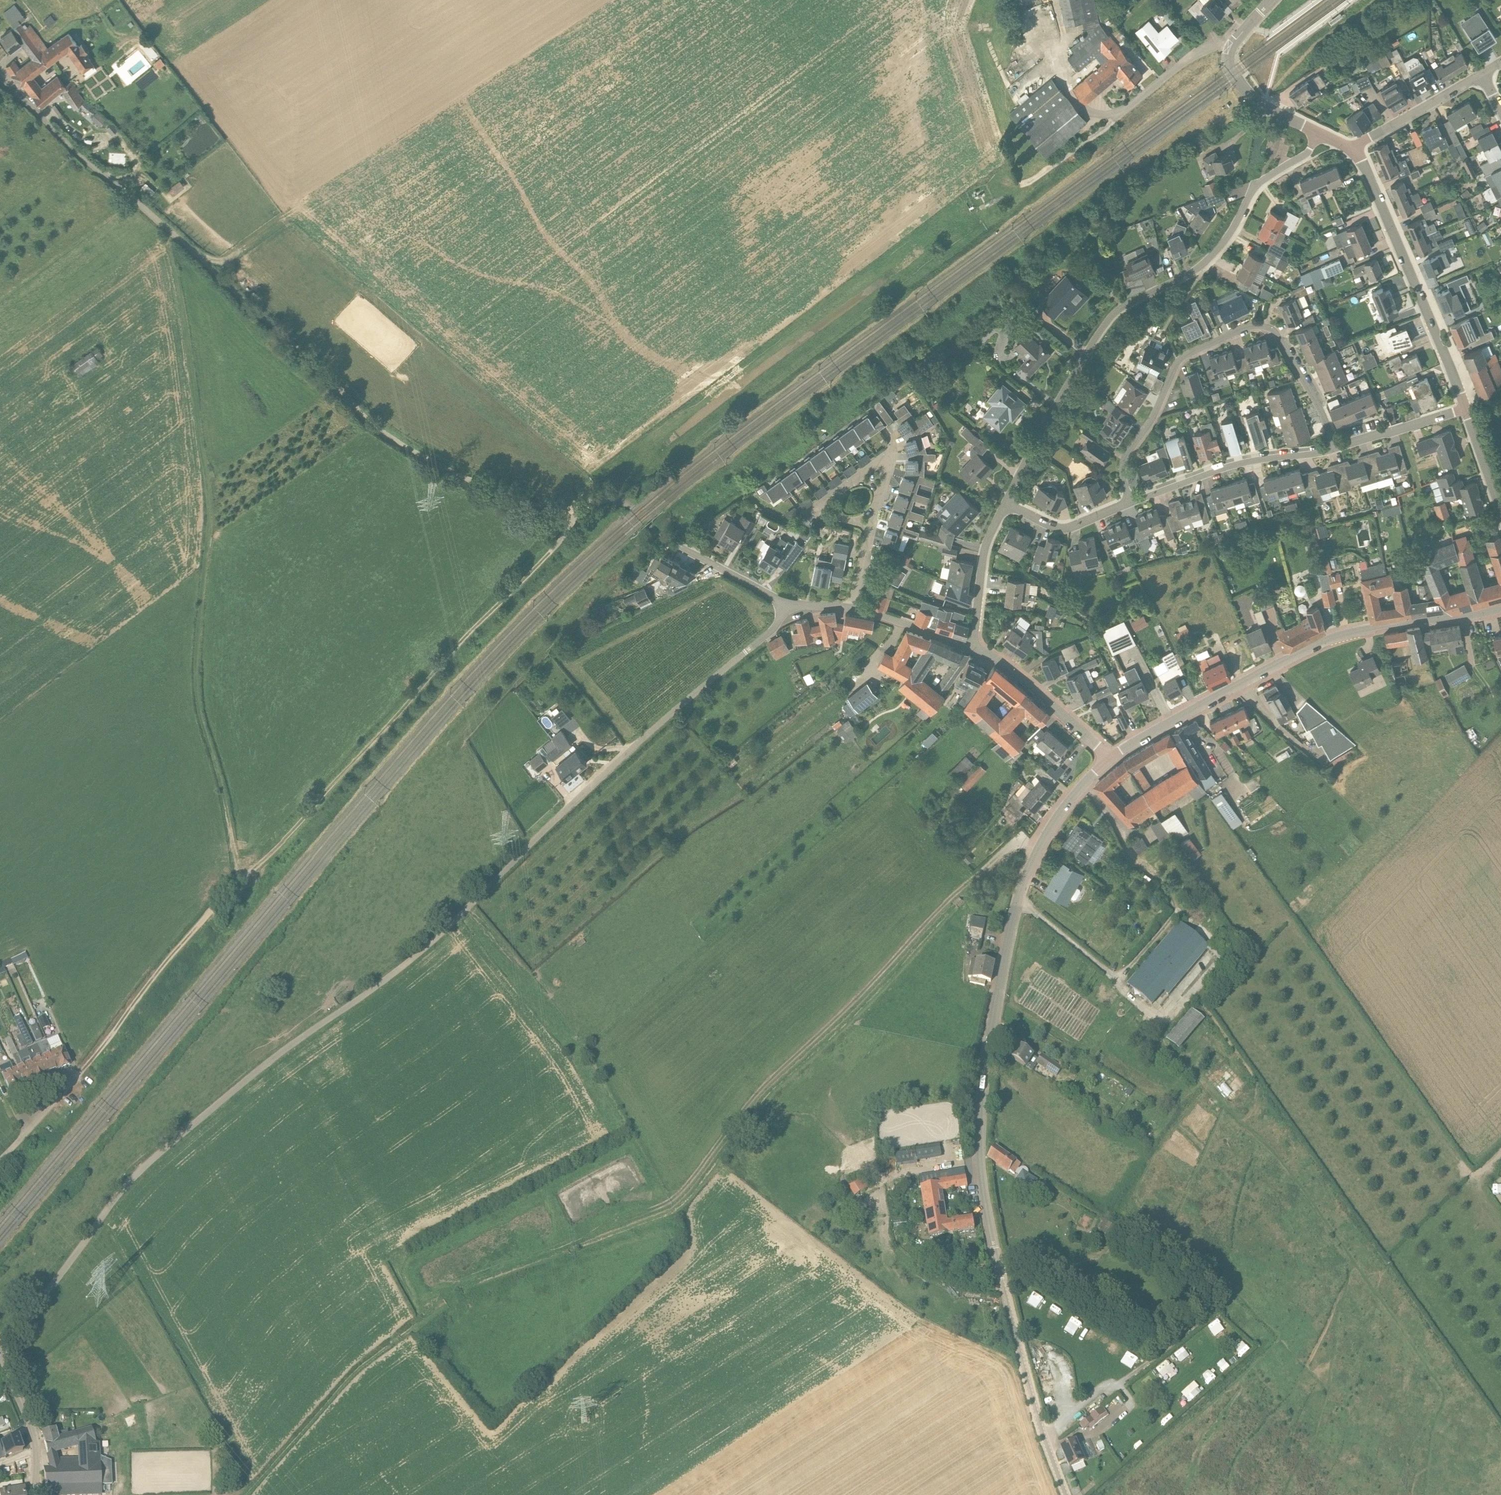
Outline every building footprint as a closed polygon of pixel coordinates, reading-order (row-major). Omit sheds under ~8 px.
[(1094,0),(1059,0),(1065,27),(1082,23),(1085,36),(1100,25),(1094,0)] [(1231,12),(1221,0),(1209,0),(1204,5),(1200,1),(1191,10),(1202,22),(1209,15),(1214,20),(1215,19),(1216,20),(1220,16),(1219,15),(1224,11),(1228,15),(1231,12)] [(38,54),(41,52),(39,49),(44,45),(38,36),(29,25),(24,29),(19,24),(25,19),(18,9),(7,18),(14,28),(1,38),(10,50),(22,42),(33,57),(38,54)] [(1478,51),(1485,47),(1497,40),(1489,27),(1481,16),(1465,27),(1463,28),(1478,51)] [(1206,20),(1196,29),(1203,38),(1203,37),(1209,32),(1213,29),(1213,28),(1206,20)] [(1158,33),(1155,29),(1148,21),(1136,31),(1159,58),(1166,52),(1165,50),(1178,39),(1167,26),(1158,33)] [(1134,64),(1121,49),(1100,24),(1100,25),(1085,36),(1070,49),(1074,53),(1068,58),(1079,71),(1091,62),(1097,69),(1073,89),(1086,104),(1112,81),(1119,76),(1129,88),(1143,76),(1134,64)] [(1196,29),(1189,35),(1194,38),(1198,35),(1196,29)] [(82,44),(79,47),(69,34),(42,53),(41,52),(38,54),(46,65),(67,50),(83,72),(93,65),(84,54),(87,52),(82,44)] [(1459,50),(1463,47),(1459,41),(1455,43),(1459,50)] [(1392,64),(1388,57),(1382,46),(1375,51),(1377,55),(1364,62),(1365,63),(1360,66),(1362,71),(1367,69),(1369,73),(1383,67),(1392,64)] [(1409,70),(1399,52),(1388,57),(1392,64),(1395,62),(1401,73),(1404,79),(1408,76),(1418,92),(1432,84),(1423,70),(1426,69),(1422,62),(1409,70)] [(1447,58),(1455,72),(1468,64),(1461,52),(1455,56),(1453,54),(1447,58)] [(19,84),(46,65),(38,54),(33,57),(34,59),(19,70),(13,60),(6,66),(19,84)] [(155,62),(160,68),(165,64),(160,58),(155,62)] [(1455,72),(1447,58),(1440,62),(1442,64),(1435,68),(1442,80),(1455,72)] [(1409,88),(1404,79),(1401,73),(1393,78),(1396,82),(1381,90),(1388,103),(1390,103),(1394,109),(1408,101),(1402,92),(1409,88)] [(1304,103),(1315,98),(1317,97),(1322,94),(1319,88),(1325,84),(1319,74),(1289,93),(1297,105),(1303,101),(1304,103)] [(1360,90),(1371,86),(1366,75),(1355,80),(1356,82),(1359,89),(1360,90)] [(41,87),(32,94),(41,105),(62,88),(65,85),(58,76),(41,88),(41,87)] [(1045,157),(1088,123),(1068,99),(1052,79),(1009,113),(1026,133),(1045,157)] [(75,107),(79,104),(84,109),(91,115),(94,110),(88,105),(84,101),(83,101),(77,92),(70,82),(65,85),(62,88),(75,107)] [(1347,84),(1339,88),(1341,93),(1350,89),(1347,84)] [(1469,102),(1458,108),(1466,121),(1477,115),(1469,102)] [(1377,109),(1373,104),(1363,110),(1347,120),(1355,132),(1381,115),(1377,109)] [(1455,146),(1461,143),(1455,131),(1457,130),(1455,127),(1466,121),(1458,108),(1447,114),(1450,120),(1444,123),(1449,134),(1450,135),(1453,142),(1455,146)] [(105,119),(97,112),(92,118),(100,125),(105,119)] [(1473,134),(1483,129),(1481,124),(1470,129),(1473,134)] [(1437,142),(1440,149),(1447,145),(1448,145),(1445,137),(1443,138),(1436,125),(1423,131),(1430,145),(1437,142)] [(1483,150),(1497,143),(1488,126),(1483,129),(1473,134),(1475,139),(1478,138),(1481,144),(1476,146),(1479,151),(1483,149),(1483,150)] [(1417,146),(1422,143),(1415,130),(1410,133),(1417,146)] [(1380,162),(1395,156),(1392,149),(1390,150),(1386,142),(1374,148),(1380,162)] [(1453,158),(1460,154),(1455,146),(1453,142),(1448,145),(1447,145),(1448,148),(1453,158)] [(1468,157),(1461,143),(1455,146),(1460,154),(1462,160),(1468,157)] [(1497,143),(1483,150),(1489,161),(1482,164),(1480,165),(1482,171),(1500,161),(1500,159),(1499,156),(1500,155),(1500,151),(1497,143)] [(1218,158),(1215,152),(1204,159),(1210,174),(1218,171),(1218,172),(1234,165),(1229,153),(1218,158)] [(1397,162),(1395,156),(1380,162),(1386,176),(1397,172),(1405,168),(1401,160),(1397,162)] [(1462,160),(1471,176),(1476,174),(1469,161),(1467,157),(1462,160)] [(1482,171),(1490,187),(1500,182),(1500,161),(1482,171)] [(1337,166),(1324,171),(1330,186),(1343,180),(1337,166)] [(1412,179),(1421,175),(1418,170),(1409,173),(1412,179)] [(1318,191),(1330,186),(1324,171),(1312,176),(1318,191)] [(1306,196),(1318,191),(1312,176),(1300,181),(1306,195),(1306,196)] [(1397,201),(1411,194),(1408,188),(1406,189),(1403,181),(1391,187),(1397,201)] [(1490,187),(1496,198),(1497,198),(1499,203),(1500,202),(1500,182),(1490,187)] [(1214,183),(1205,186),(1209,195),(1218,192),(1214,183)] [(1461,196),(1465,200),(1471,195),(1468,190),(1461,196)] [(1190,223),(1202,231),(1210,219),(1201,213),(1205,208),(1226,200),(1222,191),(1184,206),(1196,215),(1190,223)] [(1418,192),(1411,194),(1397,201),(1403,215),(1415,210),(1414,207),(1423,203),(1418,192)] [(1306,196),(1306,195),(1297,199),(1303,213),(1312,209),(1306,196)] [(1419,205),(1423,212),(1433,208),(1430,201),(1419,205)] [(1433,208),(1423,212),(1426,220),(1436,215),(1433,208)] [(1465,215),(1464,211),(1463,210),(1456,213),(1457,214),(1459,218),(1465,215)] [(1271,211),(1264,223),(1285,234),(1284,233),(1288,226),(1293,229),(1299,217),(1287,211),(1284,218),(1271,211)] [(1334,227),(1344,222),(1341,216),(1331,220),(1334,227)] [(1154,224),(1152,217),(1140,222),(1136,224),(1138,230),(1147,227),(1145,222),(1149,220),(1150,225),(1154,224)] [(1436,230),(1434,223),(1423,228),(1420,220),(1407,226),(1413,239),(1428,233),(1436,230)] [(1487,226),(1484,221),(1477,225),(1481,231),(1487,226)] [(1282,241),(1285,234),(1264,223),(1258,234),(1272,242),(1267,251),(1280,258),(1285,248),(1279,245),(1282,241)] [(1361,223),(1338,233),(1343,245),(1366,236),(1361,223)] [(1443,239),(1439,229),(1436,230),(1428,233),(1413,239),(1420,254),(1432,249),(1429,242),(1435,239),(1437,242),(1443,239)] [(1332,234),(1330,230),(1323,233),(1322,233),(1319,237),(1325,241),(1328,236),(1327,236),(1332,234)] [(1488,245),(1493,242),(1487,231),(1482,234),(1488,245)] [(1182,238),(1179,232),(1168,238),(1170,243),(1170,244),(1175,255),(1188,250),(1183,238),(1182,238)] [(1366,236),(1343,245),(1349,258),(1372,248),(1366,236)] [(1451,238),(1437,244),(1440,250),(1449,247),(1454,245),(1454,244),(1451,238)] [(1146,254),(1143,247),(1124,256),(1127,262),(1130,268),(1127,269),(1128,273),(1126,274),(1128,278),(1133,276),(1144,272),(1146,274),(1154,270),(1147,254),(1146,254)] [(1288,262),(1280,258),(1267,251),(1262,259),(1249,252),(1242,264),(1256,271),(1260,264),(1267,268),(1269,264),(1275,267),(1283,270),(1288,262)] [(1448,257),(1446,253),(1437,257),(1424,263),(1428,274),(1448,266),(1445,259),(1448,257)] [(1382,273),(1376,259),(1353,269),(1357,276),(1368,271),(1371,278),(1382,273)] [(1301,277),(1302,278),(1304,285),(1312,282),(1320,278),(1325,277),(1343,269),(1339,260),(1321,268),(1307,273),(1307,274),(1301,277)] [(1253,277),(1256,271),(1242,264),(1236,276),(1250,283),(1247,289),(1257,294),(1261,288),(1257,287),(1260,281),(1253,277)] [(1460,284),(1469,280),(1466,273),(1455,278),(1458,285),(1460,284)] [(1073,312),(1088,297),(1066,276),(1041,302),(1054,314),(1064,303),(1073,312)] [(1332,282),(1330,276),(1323,279),(1325,285),(1332,282)] [(1306,288),(1304,285),(1302,278),(1296,280),(1299,287),(1291,290),(1289,291),(1293,300),(1279,306),(1283,316),(1301,309),(1309,305),(1304,295),(1308,294),(1306,288)] [(1324,286),(1320,278),(1312,282),(1316,290),(1324,286)] [(1444,311),(1449,308),(1453,317),(1465,311),(1457,292),(1462,290),(1460,284),(1458,285),(1455,278),(1446,282),(1449,289),(1437,294),(1444,311)] [(1267,301),(1270,300),(1273,293),(1264,288),(1259,297),(1267,301)] [(1384,292),(1383,288),(1372,292),(1381,313),(1386,311),(1388,316),(1399,312),(1389,290),(1384,292)] [(1249,311),(1241,295),(1218,306),(1215,300),(1210,302),(1215,314),(1221,312),(1226,322),(1249,311)] [(1202,338),(1211,334),(1195,301),(1187,305),(1193,319),(1181,325),(1188,340),(1200,334),(1202,338)] [(1301,309),(1283,316),(1288,326),(1302,320),(1304,325),(1315,321),(1313,315),(1305,319),(1301,309)] [(1451,326),(1459,345),(1473,338),(1476,344),(1492,337),(1490,331),(1476,337),(1468,319),(1451,326)] [(1300,342),(1316,335),(1311,325),(1296,332),(1300,342)] [(1396,333),(1394,327),(1380,333),(1382,339),(1385,345),(1392,342),(1395,349),(1411,342),(1406,329),(1396,333)] [(1039,347),(1028,335),(1016,347),(1028,359),(1022,365),(1030,373),(1043,360),(1044,361),(1050,355),(1041,345),(1039,347)] [(1320,345),(1316,335),(1300,342),(1304,352),(1320,345)] [(1255,343),(1261,362),(1268,360),(1269,366),(1280,363),(1275,348),(1269,350),(1266,340),(1255,343)] [(1364,354),(1358,340),(1354,342),(1365,370),(1377,364),(1373,355),(1370,356),(1369,353),(1367,354),(1364,354)] [(1254,364),(1261,362),(1255,343),(1244,347),(1247,357),(1241,359),(1245,372),(1255,368),(1254,364)] [(1155,348),(1149,345),(1141,362),(1140,364),(1138,362),(1136,367),(1147,372),(1149,368),(1150,369),(1150,370),(1149,372),(1144,383),(1152,387),(1167,354),(1161,351),(1162,348),(1156,345),(1155,348)] [(1309,362),(1312,360),(1324,355),(1320,345),(1304,352),(1309,362)] [(1485,365),(1495,361),(1493,355),(1485,358),(1480,349),(1464,356),(1472,375),(1486,369),(1485,365)] [(1232,351),(1221,354),(1226,373),(1234,371),(1235,375),(1245,372),(1241,359),(1235,360),(1232,351)] [(1312,360),(1317,370),(1339,361),(1334,351),(1324,355),(1312,360)] [(94,354),(75,369),(81,377),(100,362),(94,354)] [(1226,373),(1221,354),(1209,358),(1213,368),(1207,370),(1211,383),(1221,379),(1220,375),(1226,373)] [(1422,367),(1416,354),(1402,360),(1399,355),(1388,360),(1392,370),(1403,366),(1409,380),(1418,376),(1415,370),(1422,367)] [(1321,380),(1343,371),(1339,361),(1317,370),(1321,380)] [(1495,361),(1485,365),(1486,369),(1472,375),(1483,401),(1500,393),(1500,374),(1495,361)] [(1343,371),(1321,380),(1325,390),(1347,381),(1343,371)] [(1185,395),(1203,389),(1197,372),(1185,376),(1187,382),(1181,384),(1185,395)] [(1160,390),(1165,381),(1158,377),(1153,386),(1160,390)] [(1417,397),(1432,391),(1427,378),(1411,385),(1417,397)] [(1142,402),(1148,394),(1127,380),(1114,399),(1118,402),(1133,412),(1139,404),(1138,403),(1140,400),(1142,402)] [(1394,393),(1409,386),(1406,380),(1392,387),(1383,390),(1384,391),(1386,396),(1394,393)] [(985,418),(1000,430),(1013,415),(1015,417),(1026,404),(1002,384),(988,400),(995,406),(985,418)] [(1268,394),(1271,405),(1294,397),(1290,387),(1268,394)] [(1438,403),(1432,391),(1417,397),(1422,410),(1438,403)] [(1360,396),(1367,412),(1377,408),(1371,392),(1360,396)] [(1357,416),(1367,412),(1360,396),(1350,400),(1357,416)] [(1274,416),(1278,415),(1278,414),(1297,408),(1294,397),(1271,405),(1274,416)] [(1329,401),(1331,407),(1341,404),(1339,398),(1329,401)] [(894,419),(880,400),(874,404),(888,424),(894,419)] [(1340,405),(1347,420),(1357,416),(1350,400),(1340,405)] [(1113,405),(1107,401),(1102,407),(1109,411),(1113,405)] [(1347,420),(1340,405),(1330,409),(1337,425),(1347,420)] [(904,435),(905,436),(930,418),(926,412),(916,419),(909,410),(908,411),(904,406),(896,412),(900,417),(896,419),(902,427),(900,428),(905,435),(904,435)] [(1104,422),(1109,426),(1104,433),(1117,442),(1130,425),(1124,421),(1128,415),(1116,406),(1104,422)] [(1278,414),(1278,415),(1281,424),(1304,417),(1301,407),(1297,408),(1278,414)] [(1405,420),(1420,415),(1418,408),(1402,413),(1405,420)] [(1259,418),(1257,412),(1247,415),(1247,416),(1242,417),(1245,425),(1250,424),(1256,445),(1267,441),(1262,426),(1267,425),(1264,417),(1259,418)] [(864,418),(854,425),(861,435),(867,431),(871,436),(885,425),(877,414),(872,418),(868,413),(863,416),(864,418)] [(1307,428),(1304,417),(1281,424),(1285,435),(1307,428)] [(934,424),(930,418),(905,436),(908,444),(906,445),(908,453),(925,447),(921,433),(934,424)] [(1244,437),(1238,439),(1232,419),(1221,422),(1224,430),(1221,431),(1224,440),(1227,439),(1231,452),(1241,449),(1240,445),(1246,444),(1244,437)] [(1201,431),(1211,429),(1213,437),(1216,436),(1213,422),(1200,424),(1201,431)] [(861,435),(854,425),(853,423),(848,427),(850,429),(840,436),(847,445),(852,441),(856,447),(865,440),(861,435)] [(964,436),(973,443),(978,437),(971,430),(966,426),(961,432),(965,436),(964,436)] [(1102,465),(1111,453),(1092,440),(1095,435),(1086,428),(1081,435),(1088,440),(1081,450),(1088,455),(1086,457),(1093,462),(1095,460),(1102,465)] [(1311,438),(1307,428),(1285,435),(1288,445),(1311,438)] [(1211,439),(1208,430),(1194,435),(1196,443),(1194,444),(1196,449),(1198,448),(1200,456),(1208,454),(1209,458),(1217,455),(1212,439),(1211,439)] [(1460,460),(1450,431),(1433,437),(1434,437),(1417,443),(1421,455),(1438,449),(1444,466),(1460,460)] [(847,445),(840,436),(839,434),(834,438),(835,440),(826,447),(825,447),(832,456),(838,452),(842,457),(851,451),(847,445)] [(1177,436),(1167,439),(1173,456),(1168,457),(1173,471),(1187,466),(1187,467),(1193,465),(1188,449),(1190,448),(1189,443),(1186,444),(1184,436),(1178,438),(1177,436)] [(993,469),(980,456),(989,446),(981,439),(978,437),(973,443),(974,444),(971,448),(970,449),(970,451),(970,454),(970,455),(971,457),(973,459),(960,471),(973,483),(983,472),(987,476),(993,469)] [(825,447),(826,447),(824,445),(819,448),(821,450),(811,457),(818,467),(823,463),(827,468),(836,462),(832,456),(825,447)] [(1389,453),(1385,454),(1391,473),(1392,476),(1407,472),(1399,445),(1398,445),(1398,446),(1389,448),(1389,453)] [(925,447),(908,453),(908,454),(909,454),(909,462),(906,462),(906,471),(924,471),(924,460),(936,460),(936,453),(927,453),(925,447)] [(1138,452),(1133,459),(1139,463),(1143,456),(1138,452)] [(1369,454),(1368,454),(1376,481),(1383,479),(1384,481),(1392,478),(1392,476),(1391,473),(1385,454),(1381,456),(1378,452),(1369,454)] [(1361,486),(1376,481),(1368,454),(1367,454),(1367,455),(1359,458),(1359,462),(1354,464),(1360,482),(1361,486)] [(822,472),(818,467),(811,457),(810,455),(805,459),(806,461),(797,468),(796,468),(803,477),(809,473),(813,479),(822,472)] [(1152,479),(1168,473),(1162,458),(1140,466),(1144,478),(1151,476),(1152,479)] [(1339,463),(1338,463),(1346,490),(1353,488),(1351,484),(1360,482),(1354,464),(1350,465),(1348,461),(1339,464),(1339,463)] [(1339,492),(1346,490),(1338,463),(1337,464),(1328,467),(1328,472),(1324,473),(1329,491),(1338,489),(1339,492)] [(846,468),(848,473),(857,470),(855,464),(846,468)] [(807,483),(803,477),(796,468),(797,468),(795,466),(790,469),(792,471),(782,478),(782,479),(789,488),(794,484),(798,489),(807,483)] [(1300,469),(1291,472),(1296,490),(1304,487),(1307,496),(1313,494),(1311,486),(1311,485),(1307,473),(1301,475),(1300,470),(1300,469)] [(1329,491),(1324,473),(1319,474),(1317,470),(1308,473),(1307,473),(1311,485),(1311,486),(1313,494),(1317,505),(1324,503),(1321,494),(1329,491)] [(908,490),(917,492),(920,483),(933,487),(936,480),(924,476),(924,471),(906,471),(906,472),(904,480),(902,479),(899,487),(908,490)] [(1282,475),(1287,493),(1296,490),(1291,472),(1282,475)] [(1437,478),(1440,487),(1455,481),(1452,473),(1437,478)] [(839,474),(830,481),(834,486),(843,479),(839,474)] [(1273,477),(1278,495),(1279,495),(1280,501),(1289,498),(1287,493),(1282,475),(1273,477)] [(782,479),(782,478),(781,476),(776,480),(777,482),(760,495),(762,494),(771,500),(773,499),(780,495),(784,500),(793,493),(789,488),(782,479)] [(1100,487),(1097,479),(1095,477),(1093,476),(1091,477),(1090,478),(1088,481),(1074,487),(1081,503),(1093,498),(1095,500),(1107,495),(1103,486),(1100,487)] [(1278,495),(1273,477),(1263,480),(1264,481),(1266,486),(1260,487),(1264,500),(1278,495)] [(1243,499),(1252,497),(1254,503),(1260,501),(1254,483),(1248,485),(1247,480),(1247,479),(1238,482),(1243,499)] [(1455,481),(1440,487),(1439,487),(1443,501),(1460,495),(1466,512),(1483,507),(1475,482),(1463,486),(1461,479),(1455,481)] [(1234,502),(1243,499),(1238,482),(1229,484),(1234,502)] [(1229,484),(1220,487),(1225,505),(1226,505),(1234,502),(1229,484)] [(1405,491),(1402,484),(1395,486),(1397,493),(1405,491)] [(1058,490),(1056,488),(1053,486),(1048,486),(1046,490),(1039,487),(1033,499),(1045,505),(1046,502),(1057,508),(1068,504),(1064,494),(1058,490)] [(930,496),(917,492),(908,490),(899,487),(899,488),(901,489),(898,497),(896,497),(894,504),(893,505),(903,508),(911,510),(914,500),(928,504),(930,496)] [(1225,505),(1220,487),(1211,490),(1212,495),(1207,497),(1212,515),(1227,511),(1226,505),(1225,505)] [(945,522),(956,532),(958,534),(969,522),(968,520),(971,517),(972,518),(978,511),(959,492),(946,505),(953,512),(944,521),(945,522)] [(1192,521),(1194,527),(1203,524),(1203,522),(1209,520),(1210,520),(1201,493),(1200,493),(1200,494),(1191,496),(1192,501),(1186,502),(1192,521)] [(1375,501),(1377,508),(1383,506),(1381,499),(1375,501)] [(1175,537),(1172,531),(1183,528),(1182,524),(1192,521),(1186,502),(1181,504),(1178,500),(1170,503),(1170,502),(1168,503),(1172,516),(1167,518),(1165,514),(1175,537)] [(1445,501),(1434,505),(1438,517),(1449,514),(1445,501)] [(925,514),(911,510),(903,508),(893,505),(896,506),(893,514),(891,514),(889,522),(888,521),(888,522),(906,527),(909,517),(922,521),(925,514)] [(1398,512),(1396,505),(1389,507),(1390,514),(1398,512)] [(1153,531),(1163,527),(1168,540),(1175,537),(1165,514),(1160,517),(1156,508),(1153,510),(1152,508),(1146,511),(1153,531)] [(1148,533),(1153,531),(1146,511),(1139,514),(1139,515),(1136,517),(1140,527),(1135,529),(1139,541),(1149,537),(1148,533)] [(757,522),(763,525),(766,519),(760,516),(757,522)] [(756,523),(749,519),(743,529),(730,521),(727,527),(721,524),(714,536),(720,540),(733,548),(742,532),(748,536),(756,523)] [(1121,521),(1114,524),(1122,543),(1128,541),(1130,545),(1139,541),(1135,529),(1129,532),(1125,521),(1122,523),(1121,521)] [(919,532),(906,527),(888,522),(890,523),(888,532),(886,531),(883,539),(882,539),(892,542),(890,546),(904,550),(909,536),(917,538),(919,532)] [(943,546),(950,548),(953,534),(956,532),(945,522),(940,527),(938,534),(927,531),(927,527),(921,525),(917,539),(943,546)] [(1122,543),(1114,524),(1107,527),(1108,528),(1104,530),(1109,540),(1103,542),(1108,554),(1114,551),(1113,547),(1122,543)] [(1023,533),(1023,532),(1011,526),(999,549),(1019,559),(1031,537),(1030,536),(1029,537),(1023,533)] [(1499,536),(1488,540),(1500,579),(1500,542),(1499,536)] [(1097,550),(1094,537),(1079,541),(1081,549),(1069,551),(1074,571),(1103,564),(1099,549),(1097,550)] [(1473,606),(1500,599),(1500,582),(1482,588),(1466,537),(1452,541),(1453,542),(1453,543),(1458,558),(1468,590),(1473,606)] [(1055,560),(1061,542),(1048,538),(1045,547),(1039,545),(1035,560),(1046,564),(1048,558),(1055,560)] [(781,555),(792,562),(804,547),(796,541),(794,545),(788,541),(782,552),(783,552),(781,555)] [(1453,543),(1453,542),(1424,553),(1417,556),(1422,563),(1430,581),(1434,592),(1436,599),(1449,610),(1451,612),(1473,606),(1468,590),(1449,596),(1437,566),(1458,558),(1453,543)] [(836,544),(832,561),(829,578),(841,580),(848,546),(836,544)] [(783,552),(782,552),(770,545),(759,563),(761,563),(761,566),(764,567),(766,566),(772,570),(781,555),(783,552)] [(958,550),(950,548),(943,546),(941,553),(952,556),(951,559),(952,559),(948,580),(969,584),(973,563),(956,560),(958,550)] [(665,577),(673,561),(662,555),(659,561),(655,559),(652,563),(646,560),(636,565),(634,565),(628,575),(641,582),(646,584),(651,575),(659,580),(662,575),(665,577)] [(901,562),(911,568),(913,566),(908,562),(911,558),(905,555),(901,562)] [(829,578),(832,561),(818,558),(813,581),(828,585),(829,578)] [(1371,621),(1388,619),(1386,610),(1379,612),(1375,593),(1378,593),(1372,569),(1368,570),(1366,560),(1359,561),(1361,571),(1362,579),(1361,580),(1371,621)] [(695,574),(673,561),(665,577),(677,584),(668,588),(671,593),(684,586),(682,581),(695,574)] [(1411,615),(1409,603),(1406,586),(1395,588),(1392,573),(1386,574),(1384,567),(1372,569),(1378,593),(1394,589),(1398,608),(1386,610),(1388,619),(1411,615)] [(1329,579),(1331,587),(1342,585),(1339,573),(1328,576),(1329,579)] [(1008,578),(1007,591),(1028,593),(1030,582),(1024,581),(1024,580),(1008,578)] [(1331,587),(1329,579),(1321,581),(1323,591),(1322,591),(1325,606),(1335,603),(1332,589),(1331,589),(1331,587)] [(947,585),(943,584),(940,593),(969,604),(972,594),(967,592),(969,584),(948,580),(947,585)] [(1449,610),(1436,599),(1434,592),(1430,581),(1418,584),(1420,595),(1421,601),(1409,603),(1411,615),(1449,610)] [(879,595),(887,598),(891,599),(894,589),(884,585),(880,591),(879,595)] [(1299,596),(1300,596),(1301,596),(1302,596),(1302,595),(1303,595),(1304,594),(1304,593),(1305,593),(1305,592),(1305,591),(1305,590),(1305,589),(1305,588),(1304,588),(1304,587),(1303,586),(1302,586),(1302,585),(1301,585),(1300,585),(1299,585),(1298,585),(1297,586),(1296,586),(1296,587),(1295,587),(1295,588),(1295,589),(1294,589),(1294,590),(1294,591),(1294,592),(1295,592),(1295,593),(1295,594),(1296,594),(1296,595),(1297,595),(1298,596),(1299,596)] [(653,603),(645,588),(634,594),(623,600),(626,605),(637,599),(642,609),(653,603)] [(1261,610),(1274,605),(1268,590),(1256,595),(1261,610)] [(1028,593),(1007,591),(1005,603),(1021,605),(1022,600),(1027,601),(1028,593)] [(887,611),(891,600),(886,598),(878,595),(874,606),(882,609),(887,611)] [(932,612),(934,613),(950,617),(962,620),(964,613),(926,602),(923,610),(932,612)] [(1259,625),(1266,621),(1261,609),(1259,605),(1255,607),(1257,611),(1254,612),(1259,625)] [(1305,629),(1309,640),(1326,631),(1322,620),(1323,620),(1318,607),(1307,611),(1312,625),(1305,629)] [(605,611),(596,608),(591,613),(602,618),(605,611)] [(932,612),(923,610),(920,609),(915,621),(926,626),(932,612)] [(823,633),(826,643),(835,641),(831,624),(836,623),(836,613),(819,615),(820,622),(821,626),(810,629),(812,637),(823,633)] [(950,617),(934,613),(930,627),(952,633),(956,622),(949,620),(950,617)] [(873,629),(874,620),(846,615),(843,629),(863,633),(864,627),(873,629)] [(969,623),(962,620),(950,617),(949,620),(956,622),(952,633),(966,638),(969,626),(969,625),(969,623)] [(802,643),(813,640),(812,637),(810,629),(807,619),(797,622),(799,632),(793,633),(796,643),(802,642),(802,643)] [(1140,628),(1136,619),(1131,622),(1135,630),(1140,628)] [(1112,654),(1136,644),(1124,621),(1102,631),(1112,654)] [(1014,648),(1027,630),(1026,629),(1016,622),(1003,640),(1014,648)] [(1265,637),(1261,626),(1247,632),(1253,647),(1254,646),(1257,653),(1271,647),(1267,636),(1265,637)] [(1431,644),(1432,646),(1447,643),(1448,647),(1449,654),(1464,652),(1463,640),(1462,640),(1459,626),(1430,631),(1431,644)] [(1408,629),(1410,640),(1414,653),(1426,651),(1424,645),(1421,632),(1419,627),(1408,629)] [(1180,643),(1192,637),(1188,628),(1176,634),(1180,643)] [(1284,653),(1309,640),(1305,629),(1294,635),(1292,629),(1285,632),(1283,628),(1276,632),(1280,640),(1278,641),(1284,653)] [(1386,645),(1410,640),(1408,629),(1407,630),(1384,634),(1386,645)] [(1036,636),(1027,630),(1014,648),(1023,655),(1030,645),(1036,636)] [(923,650),(932,640),(907,631),(893,657),(884,652),(878,664),(904,678),(912,667),(901,661),(911,643),(923,650)] [(778,656),(788,652),(786,647),(790,645),(786,635),(772,640),(776,651),(778,656)] [(923,650),(912,667),(904,678),(899,685),(923,704),(932,711),(944,696),(943,695),(964,665),(969,655),(963,653),(932,640),(923,650)] [(1048,676),(1060,671),(1057,665),(1080,654),(1075,643),(1063,648),(1066,653),(1042,663),(1048,676)] [(1170,697),(1182,690),(1175,677),(1183,673),(1173,651),(1162,656),(1166,664),(1155,670),(1158,675),(1170,697)] [(1358,687),(1373,680),(1371,676),(1380,672),(1373,656),(1363,661),(1365,665),(1350,672),(1358,687)] [(1073,691),(1087,684),(1086,684),(1093,680),(1088,669),(1098,664),(1095,659),(1082,665),(1084,670),(1067,679),(1073,691)] [(1209,667),(1205,659),(1198,662),(1210,687),(1231,677),(1223,661),(1209,667)] [(980,682),(986,670),(969,662),(962,677),(960,676),(956,684),(968,690),(963,698),(960,702),(965,705),(967,701),(980,682)] [(1406,662),(1395,664),(1396,671),(1407,669),(1406,662)] [(1024,692),(994,667),(966,707),(990,731),(1001,718),(1017,700),(1024,692)] [(1127,680),(1137,700),(1148,695),(1137,671),(1130,674),(1128,670),(1124,673),(1124,674),(1125,674),(1126,679),(1127,680)] [(1461,682),(1454,670),(1444,676),(1451,687),(1461,682)] [(1109,687),(1111,690),(1117,687),(1118,691),(1125,706),(1137,700),(1127,680),(1126,679),(1125,674),(1124,674),(1113,680),(1110,674),(1102,678),(1107,688),(1109,687)] [(1442,694),(1446,692),(1441,681),(1436,683),(1442,694)] [(858,711),(878,696),(867,682),(848,698),(858,711)] [(1092,695),(1087,684),(1073,691),(1078,702),(1092,695)] [(1283,697),(1276,684),(1263,691),(1280,724),(1295,716),(1285,696),(1283,697)] [(1112,692),(1111,690),(1109,687),(1107,688),(1095,693),(1098,699),(1112,692)] [(1007,758),(1019,748),(1025,741),(1030,737),(1024,732),(1020,736),(1010,726),(1024,711),(1039,726),(1041,725),(1042,726),(1043,725),(1051,716),(1025,693),(1024,692),(1017,700),(1001,718),(990,731),(999,740),(991,748),(1005,761),(1007,758)] [(1113,719),(1107,707),(1114,704),(1111,697),(1092,707),(1098,719),(1102,717),(1105,723),(1113,719)] [(1356,745),(1307,701),(1297,712),(1306,730),(1309,729),(1317,745),(1321,743),(1330,759),(1356,745)] [(925,720),(932,711),(923,704),(916,713),(925,720)] [(1233,712),(1239,725),(1250,719),(1244,706),(1233,712)] [(553,720),(559,728),(564,724),(569,720),(565,715),(561,709),(559,711),(554,715),(551,717),(553,720)] [(1221,717),(1227,730),(1239,725),(1233,712),(1221,717)] [(850,720),(854,725),(860,720),(856,715),(850,720)] [(1122,729),(1129,726),(1123,715),(1117,719),(1122,729)] [(1227,730),(1221,717),(1210,723),(1216,736),(1227,730)] [(852,738),(859,733),(848,720),(841,725),(835,729),(845,742),(851,737),(852,738)] [(1200,775),(1208,770),(1187,734),(1199,726),(1196,721),(1174,733),(1200,775)] [(1037,741),(1047,750),(1047,751),(1058,738),(1048,729),(1037,741)] [(1233,745),(1239,742),(1236,735),(1234,730),(1228,732),(1230,737),(1233,745)] [(1245,739),(1250,737),(1246,730),(1242,732),(1245,739)] [(551,740),(552,740),(577,771),(587,763),(576,750),(572,753),(568,748),(572,744),(561,731),(551,740)] [(932,732),(925,739),(931,744),(938,738),(932,732)] [(1152,743),(1159,753),(1167,747),(1180,769),(1187,765),(1183,757),(1184,756),(1170,734),(1162,738),(1152,743)] [(1047,751),(1047,750),(1044,754),(1054,763),(1057,760),(1063,764),(1069,758),(1063,753),(1068,747),(1058,738),(1047,751)] [(577,771),(552,740),(545,746),(542,748),(546,752),(553,760),(557,765),(556,766),(567,779),(577,771)] [(1225,751),(1230,746),(1224,741),(1220,745),(1225,751)] [(1135,768),(1159,753),(1152,743),(1127,759),(1123,761),(1130,771),(1135,768)] [(1023,752),(1019,748),(1007,758),(1012,763),(1023,752)] [(1278,762),(1288,756),(1285,752),(1275,757),(1278,762)] [(538,772),(548,764),(539,753),(529,761),(538,772)] [(951,770),(959,778),(975,763),(968,755),(951,770)] [(729,770),(738,762),(733,756),(724,763),(729,770)] [(1124,776),(1130,771),(1123,761),(1117,767),(1095,786),(1112,806),(1113,806),(1130,825),(1154,809),(1155,809),(1143,792),(1137,797),(1126,804),(1111,787),(1124,776)] [(960,779),(969,788),(986,770),(977,762),(960,779)] [(1029,780),(1025,784),(1044,800),(1053,790),(1049,787),(1052,784),(1052,785),(1056,780),(1046,771),(1039,765),(1035,770),(1042,776),(1040,779),(1035,785),(1029,780)] [(1196,781),(1187,765),(1180,769),(1143,792),(1155,809),(1189,787),(1193,794),(1197,801),(1206,795),(1197,780),(1196,781)] [(1046,771),(1056,780),(1065,770),(1060,766),(1056,771),(1050,766),(1046,771)] [(1205,791),(1217,783),(1210,772),(1198,779),(1205,791)] [(1035,811),(1044,800),(1025,784),(1025,785),(1026,786),(1018,796),(1015,793),(1009,800),(1011,802),(1019,809),(1025,802),(1035,811)] [(1230,826),(1239,819),(1220,792),(1212,799),(1230,826)] [(1019,809),(1011,802),(1006,808),(1018,818),(1023,812),(1019,809)] [(1177,839),(1189,833),(1178,812),(1153,824),(1160,839),(1174,832),(1177,839)] [(1091,834),(1077,824),(1070,834),(1074,837),(1067,846),(1077,853),(1075,855),(1086,863),(1103,840),(1092,832),(1091,834)] [(1191,837),(1182,843),(1195,859),(1203,852),(1191,837)] [(968,864),(973,859),(968,854),(963,859),(968,864)] [(1049,886),(1050,886),(1046,893),(1067,904),(1070,898),(1073,900),(1076,899),(1081,892),(1080,890),(1076,888),(1084,875),(1061,862),(1053,878),(1049,886)] [(1193,934),(1179,922),(1127,984),(1151,1005),(1163,991),(1168,995),(1208,947),(1202,942),(1206,937),(1197,929),(1193,934)] [(984,930),(980,929),(970,927),(970,938),(982,940),(984,930)] [(25,952),(11,959),(13,964),(13,965),(28,958),(25,952)] [(4,968),(13,964),(11,959),(10,958),(1,963),(4,968)] [(970,983),(985,986),(986,981),(991,982),(995,964),(977,960),(973,959),(968,977),(971,978),(970,983)] [(1192,1008),(1168,1039),(1180,1049),(1195,1030),(1196,1031),(1206,1018),(1192,1008)] [(43,1029),(49,1027),(44,1015),(38,1018),(43,1029)] [(15,1022),(21,1035),(27,1033),(21,1019),(15,1022)] [(36,1042),(42,1039),(36,1025),(29,1027),(36,1042)] [(21,1049),(26,1047),(21,1035),(16,1038),(21,1049)] [(17,1054),(10,1037),(5,1039),(12,1056),(17,1054)] [(52,1053),(51,1052),(49,1048),(46,1041),(37,1045),(43,1057),(50,1073),(58,1069),(59,1070),(59,1069),(52,1053)] [(50,1073),(43,1057),(37,1045),(27,1049),(33,1061),(40,1078),(44,1076),(44,1075),(50,1073)] [(1038,1059),(1033,1056),(1019,1046),(1011,1057),(1032,1071),(1036,1064),(1056,1076),(1062,1066),(1042,1053),(1038,1059)] [(52,1053),(59,1069),(70,1064),(63,1047),(51,1052),(52,1053)] [(35,1080),(40,1078),(33,1061),(27,1049),(17,1054),(22,1066),(29,1082),(35,1079),(35,1080)] [(18,1068),(13,1070),(21,1086),(21,1085),(29,1082),(22,1066),(17,1054),(12,1056),(12,1057),(13,1057),(18,1068)] [(21,1086),(13,1070),(13,1069),(2,1074),(9,1091),(21,1086)] [(915,1149),(916,1150),(917,1163),(941,1159),(940,1145),(915,1149)] [(1015,1173),(1021,1163),(995,1147),(989,1156),(1015,1173)] [(897,1167),(917,1164),(917,1163),(916,1150),(896,1153),(897,1167)] [(920,1176),(921,1185),(939,1183),(938,1180),(966,1175),(965,1169),(920,1176)] [(1031,1194),(1039,1178),(1023,1169),(1015,1185),(1031,1194)] [(939,1183),(921,1185),(930,1236),(975,1229),(973,1218),(947,1221),(942,1191),(968,1187),(966,1175),(938,1180),(939,1183)] [(849,1186),(855,1196),(867,1188),(861,1179),(849,1186)] [(1096,1229),(1106,1235),(1112,1225),(1102,1219),(1096,1229)] [(1054,1306),(1047,1314),(1056,1321),(1063,1313),(1054,1306)] [(1215,1336),(1226,1331),(1220,1319),(1209,1324),(1215,1336)] [(1205,1333),(1194,1337),(1198,1347),(1208,1343),(1205,1333)] [(1235,1347),(1243,1356),(1251,1349),(1243,1340),(1235,1347)] [(1182,1362),(1191,1354),(1185,1346),(1176,1354),(1182,1362)] [(1169,1359),(1157,1368),(1164,1377),(1176,1368),(1169,1359)] [(1210,1383),(1217,1377),(1210,1369),(1203,1375),(1210,1383)] [(1195,1381),(1182,1393),(1191,1402),(1203,1391),(1195,1381)] [(1080,1424),(1084,1430),(1106,1412),(1102,1406),(1080,1424)] [(124,1415),(129,1428),(141,1423),(136,1410),(124,1415)] [(42,1432),(44,1443),(68,1436),(67,1431),(56,1434),(55,1429),(42,1432)] [(80,1445),(81,1464),(99,1463),(99,1456),(95,1457),(95,1442),(91,1430),(76,1434),(80,1445)] [(47,1454),(77,1446),(80,1445),(76,1434),(68,1436),(44,1443),(47,1454)] [(18,1436),(0,1442),(0,1455),(1,1458),(6,1456),(23,1450),(18,1436)] [(1086,1461),(1077,1441),(1061,1448),(1070,1468),(1086,1461)] [(76,1458),(57,1458),(49,1461),(51,1467),(76,1467),(76,1458)] [(52,1470),(44,1472),(46,1486),(99,1486),(99,1463),(81,1464),(80,1464),(80,1467),(76,1467),(51,1467),(52,1470)]
